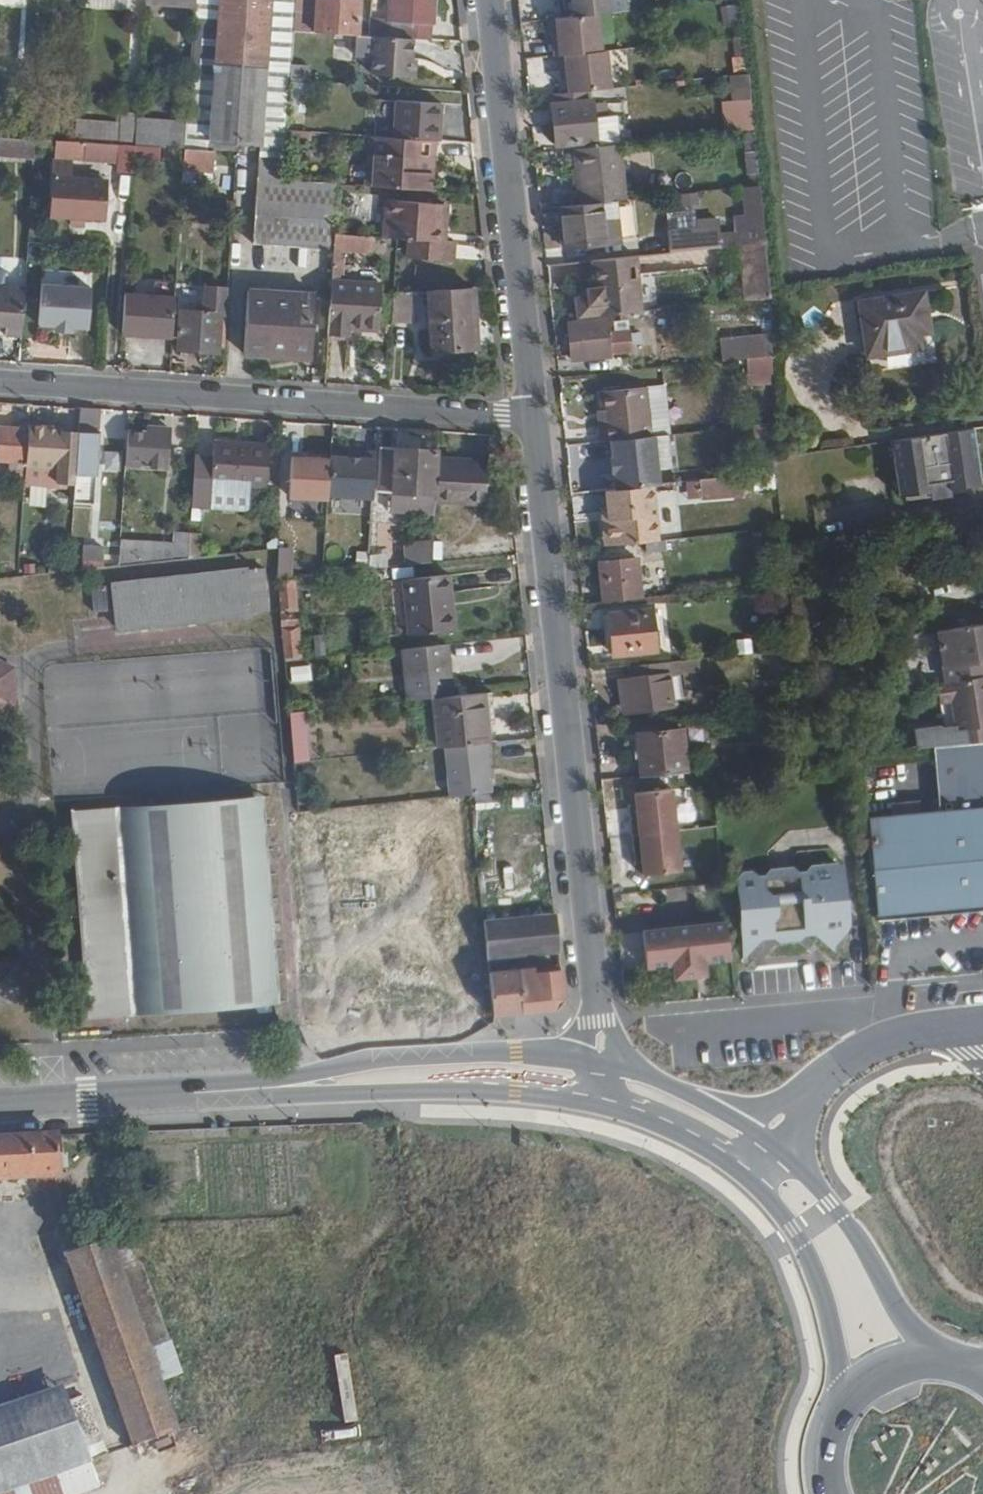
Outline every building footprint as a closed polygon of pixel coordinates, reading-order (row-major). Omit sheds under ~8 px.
[(206,0),(156,0),(155,9),(205,12),(206,0)] [(307,0),(206,0),(205,12),(197,129),(196,154),(269,159),(295,161),(301,85),(302,72),(304,38),(307,0)] [(321,0),(307,0),(304,38),(318,39),(321,0)] [(446,0),(405,0),(403,29),(381,28),(380,43),(383,43),(426,46),(443,47),(446,0)] [(618,0),(582,0),(584,23),(611,20),(620,19),(618,0)] [(367,42),(370,4),(329,1),(325,39),(367,42)] [(740,4),(721,6),(722,21),(742,20),(740,4)] [(623,95),(620,58),(614,59),(611,20),(584,23),(570,24),(571,45),(565,46),(566,63),(573,63),(574,79),(580,78),(582,98),(623,95)] [(425,66),(426,46),(383,43),(380,82),(419,84),(420,66),(425,66)] [(320,86),(321,74),(302,72),(301,85),(320,86)] [(765,107),(762,81),(747,83),(749,108),(765,107)] [(448,146),(449,105),(406,103),(404,144),(443,146),(448,146)] [(609,149),(606,109),(564,112),(567,152),(609,149)] [(147,125),(148,120),(133,120),(131,150),(146,151),(147,125)] [(196,154),(197,129),(147,125),(146,151),(196,154)] [(441,179),(443,146),(404,144),(378,142),(376,175),(385,175),(384,192),(434,195),(435,179),(441,179)] [(144,176),(146,151),(131,150),(95,147),(95,164),(127,165),(127,175),(144,176)] [(639,207),(634,151),(588,155),(593,212),(627,208),(639,207)] [(292,253),(297,187),(294,186),(295,161),(269,159),(262,250),(292,253)] [(773,194),(770,161),(754,162),(757,196),(773,194)] [(115,227),(117,187),(80,186),(81,170),(64,169),(60,225),(115,227)] [(346,240),(349,190),(297,187),(292,253),(345,257),(345,255),(346,240)] [(778,250),(773,194),(757,196),(760,223),(750,224),(750,237),(734,238),(733,226),(708,227),(708,235),(684,237),(687,260),(778,250)] [(467,269),(469,247),(456,246),(458,210),(403,206),(400,243),(408,244),(408,245),(422,246),(421,265),(467,269)] [(631,248),(627,208),(593,212),(571,214),(575,254),(631,248)] [(377,258),(379,242),(346,240),(345,255),(377,258)] [(653,321),(648,263),(604,268),(606,297),(599,297),(599,305),(587,307),(588,327),(653,321)] [(389,336),(392,294),(343,290),(339,343),(363,345),(363,334),(389,336)] [(922,346),(916,309),(926,307),(923,290),(861,300),(870,354),(922,346)] [(34,296),(0,293),(0,333),(15,334),(15,342),(31,344),(34,296)] [(114,336),(117,296),(65,293),(62,333),(114,336)] [(227,357),(229,319),(232,319),(234,294),(212,293),(210,318),(189,316),(186,353),(227,357)] [(488,339),(484,296),(439,299),(443,358),(482,356),(482,339),(488,339)] [(418,328),(419,298),(404,299),(402,327),(418,328)] [(182,346),(185,303),(135,300),(132,343),(182,346)] [(284,367),(288,308),(256,306),(251,368),(268,366),(268,369),(284,367)] [(319,373),(323,310),(288,308),(284,367),(284,370),(301,368),(301,372),(319,373)] [(643,357),(641,334),(621,335),(620,327),(581,330),(585,367),(622,363),(622,358),(643,357)] [(786,365),(785,351),(745,355),(745,369),(786,365)] [(662,445),(657,396),(611,401),(614,433),(610,434),(610,450),(621,449),(662,445)] [(101,512),(109,416),(88,415),(87,439),(84,489),(83,511),(101,512)] [(982,486),(975,430),(894,442),(901,498),(982,486)] [(84,489),(87,439),(70,438),(70,436),(37,434),(36,438),(34,472),(33,489),(65,491),(67,489),(84,489)] [(176,476),(178,436),(156,434),(156,439),(137,438),(134,473),(176,476)] [(36,438),(0,435),(0,470),(34,472),(36,438)] [(670,495),(666,445),(662,445),(621,449),(623,465),(626,466),(628,481),(624,481),(625,499),(665,495),(670,495)] [(277,493),(281,453),(223,449),(223,465),(204,465),(201,515),(259,517),(260,493),(277,493)] [(447,466),(448,459),(393,455),(390,497),(445,501),(447,466)] [(382,507),(385,460),(369,460),(368,465),(340,464),(340,468),(337,505),(382,507)] [(337,505),(340,468),(302,465),(301,503),(337,505)] [(493,513),(496,469),(447,466),(445,501),(444,509),(493,513)] [(732,505),(732,488),(681,494),(683,511),(732,505)] [(670,551),(665,495),(625,499),(617,500),(619,520),(613,521),(617,556),(658,552),(670,551)] [(197,566),(199,541),(183,540),(180,564),(197,566)] [(432,561),(434,541),(406,544),(407,563),(432,561)] [(278,547),(277,575),(292,576),(293,548),(278,547)] [(679,559),(679,550),(670,551),(658,552),(659,561),(679,559)] [(128,555),(128,552),(93,551),(93,578),(127,574),(127,569),(128,555)] [(171,565),(173,551),(128,555),(127,569),(171,565)] [(355,566),(386,567),(387,554),(356,552),(355,566)] [(653,607),(649,567),(610,570),(614,611),(653,607)] [(452,610),(449,575),(409,579),(414,634),(461,630),(459,609),(452,610)] [(277,618),(273,577),(199,585),(195,628),(277,618)] [(195,628),(199,585),(98,597),(101,620),(123,618),(125,637),(195,628)] [(311,669),(304,588),(288,589),(294,671),(311,669)] [(858,618),(855,596),(803,603),(808,650),(829,647),(826,623),(858,618)] [(667,659),(663,616),(619,620),(623,664),(667,659)] [(951,639),(956,674),(982,670),(982,634),(951,639)] [(453,697),(448,645),(405,650),(410,701),(436,698),(453,697)] [(686,675),(684,660),(630,666),(632,680),(663,677),(686,675)] [(956,674),(953,685),(982,681),(982,670),(956,674)] [(668,713),(663,677),(632,680),(635,716),(668,713)] [(953,685),(959,726),(942,727),(915,729),(916,747),(935,747),(982,743),(982,681),(953,685)] [(491,742),(487,693),(453,697),(436,698),(441,747),(448,746),(491,742)] [(688,772),(683,728),(637,733),(641,777),(688,772)] [(496,792),(491,742),(448,746),(452,797),(496,792)] [(316,768),(314,743),(301,744),(303,770),(316,768)] [(935,747),(941,812),(872,818),(882,922),(982,912),(982,743),(935,747)] [(682,872),(674,790),(636,794),(639,819),(631,820),(634,851),(642,850),(644,876),(682,872)] [(269,851),(267,829),(280,828),(280,811),(250,813),(250,807),(178,813),(174,858),(230,854),(269,851)] [(240,1013),(230,854),(174,858),(178,813),(138,816),(139,836),(84,841),(96,1002),(153,997),(155,1019),(240,1013)] [(280,1000),(269,851),(230,854),(240,1013),(266,1011),(266,1001),(280,1000)] [(845,908),(844,887),(848,882),(847,870),(840,865),(829,865),(824,872),(815,872),(810,868),(788,869),(784,876),(775,876),(769,870),(743,873),(737,881),(737,892),(744,896),(746,915),(741,923),(741,934),(749,939),(775,937),(779,930),(788,930),(793,935),(814,934),(819,927),(829,927),(834,931),(846,931),(852,922),(851,912),(845,908)] [(731,959),(727,923),(643,932),(647,967),(669,965),(670,978),(710,975),(709,961),(731,959)] [(565,999),(562,975),(553,975),(553,971),(535,972),(534,963),(516,965),(517,975),(507,975),(505,951),(486,952),(494,1017),(554,1011),(565,999)] [(65,1156),(0,1158),(0,1200),(52,1198),(143,1469),(209,1447),(154,1283),(134,1290),(122,1261),(100,1269),(90,1243),(98,1240),(90,1216),(82,1217),(77,1178),(66,1179),(65,1156)] [(0,1404),(0,1493),(2,1493),(92,1461),(63,1381),(0,1404)]
